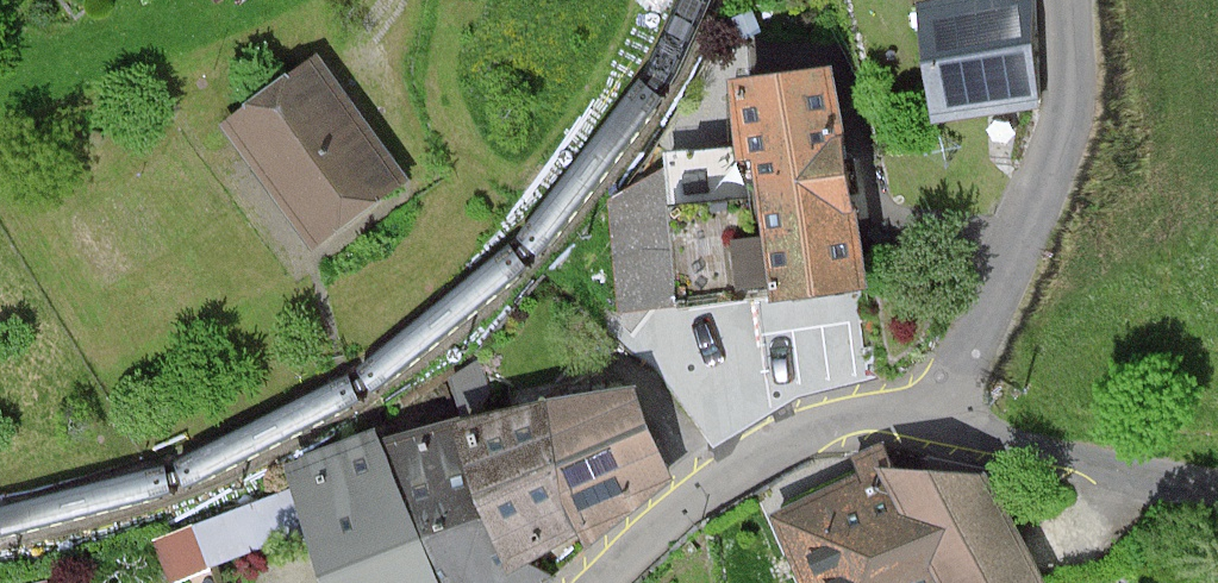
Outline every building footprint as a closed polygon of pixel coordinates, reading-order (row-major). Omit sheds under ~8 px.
[(939,116),(1031,100),(1021,0),(924,0),(939,116)] [(300,42),(204,108),(303,252),(399,187),(300,42)] [(829,68),(733,83),(742,148),(667,154),(668,169),(609,201),(618,311),(861,278),(829,68)] [(631,384),(450,417),(503,563),(541,549),(673,475),(631,384)] [(406,433),(460,582),(552,582),(553,582),(541,549),(503,563),(450,417),(406,433)] [(291,468),(331,582),(460,582),(406,433),(291,468)] [(786,526),(807,582),(1027,582),(982,476),(873,467),(786,526)] [(269,497),(164,536),(178,574),(283,535),(269,497)]
